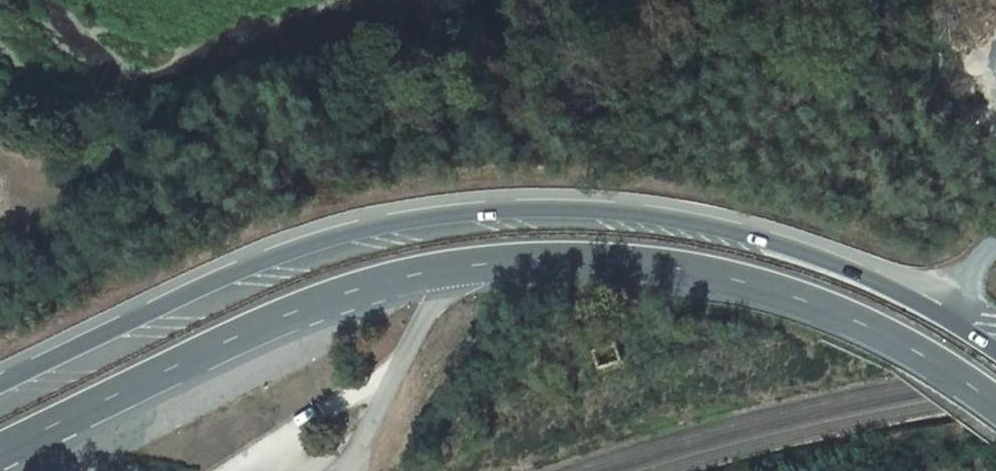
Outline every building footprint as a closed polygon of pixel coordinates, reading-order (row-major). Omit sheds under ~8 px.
[(594,352),(601,372),(623,363),(617,345),(594,352)]
